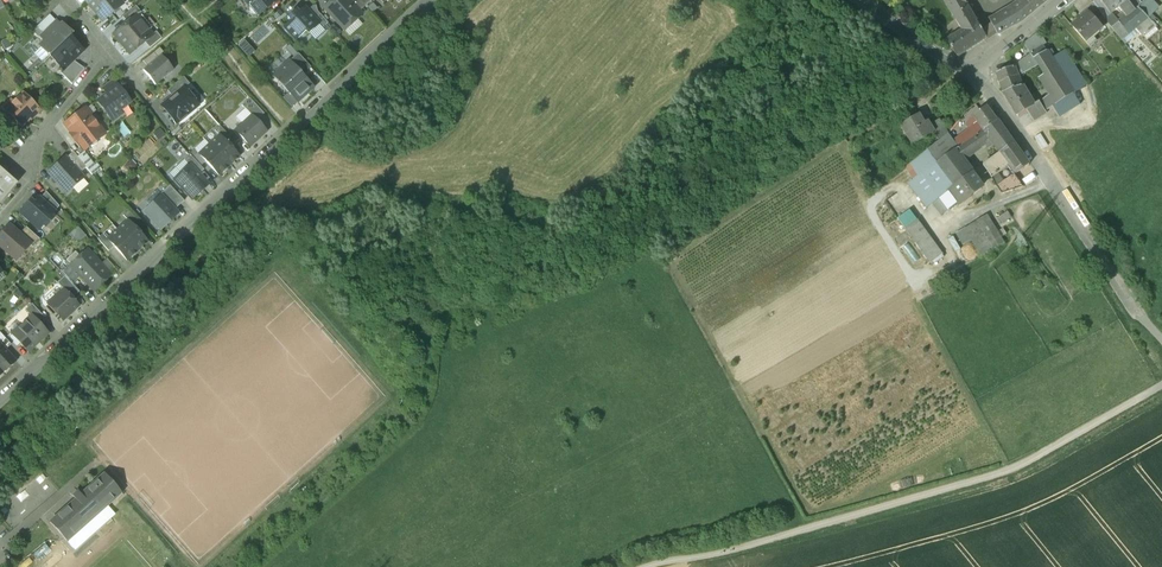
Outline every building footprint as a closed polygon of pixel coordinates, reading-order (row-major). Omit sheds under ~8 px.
[(86,2),(102,22),(120,8),(114,1),(114,0),(88,0),(86,2)] [(249,7),(249,11),(252,16),(258,16),(276,1),(276,0),(243,0),(249,7)] [(324,9),(344,31),(361,15),(359,12),(348,0),(334,0),(324,9)] [(359,12),(366,6),(360,0),(348,0),(359,12)] [(954,16),(969,7),(964,0),(945,0),(954,16)] [(1014,8),(991,22),(998,34),(1022,21),(1047,0),(1024,0),(1014,8)] [(1113,0),(1099,0),(1108,11),(1114,12),(1119,7),(1113,0)] [(1119,7),(1126,17),(1135,9),(1128,1),(1129,0),(1113,0),(1119,7)] [(1128,1),(1135,9),(1138,8),(1142,3),(1139,0),(1129,0),(1128,1)] [(1089,12),(1096,19),(1101,14),(1093,2),(1086,9),(1089,12)] [(122,18),(127,24),(136,16),(137,17),(141,13),(135,6),(122,18)] [(285,6),(275,14),(279,20),(290,13),(285,6)] [(312,7),(307,12),(319,25),(318,25),(322,29),(328,23),(317,12),(316,6),(312,7)] [(303,7),(294,16),(292,13),(287,17),(290,21),(283,27),(295,41),(305,32),(308,35),(318,25),(319,25),(307,12),(303,7)] [(987,38),(969,7),(954,16),(963,30),(947,41),(958,57),(987,38)] [(1138,8),(1135,9),(1126,17),(1118,24),(1111,16),(1106,20),(1112,29),(1125,44),(1130,40),(1127,36),(1149,18),(1138,8)] [(1089,12),(1072,27),(1086,42),(1103,28),(1096,19),(1089,12)] [(127,24),(113,35),(124,48),(126,47),(131,53),(144,43),(152,36),(152,35),(137,17),(136,16),(127,24)] [(40,36),(45,41),(60,26),(55,21),(40,36)] [(45,41),(39,46),(50,57),(70,38),(72,36),(61,25),(60,26),(45,41)] [(152,36),(144,43),(149,49),(161,39),(156,32),(152,35),(152,36)] [(1043,45),(1036,34),(1024,43),(1030,53),(1043,45)] [(70,38),(50,57),(63,70),(73,61),(83,52),(70,38)] [(1043,45),(1030,53),(1032,55),(1034,59),(1047,51),(1043,45)] [(1065,50),(1052,58),(1074,94),(1087,85),(1065,50)] [(1050,55),(1047,51),(1034,59),(1038,65),(1045,75),(1041,77),(1058,104),(1074,94),(1052,58),(1050,55)] [(297,54),(289,62),(301,76),(310,68),(297,54)] [(1012,67),(996,73),(1000,83),(1018,76),(1038,65),(1036,61),(1034,59),(1032,55),(1019,65),(1012,66),(1012,67)] [(173,71),(161,56),(143,71),(155,85),(173,71)] [(63,70),(60,73),(72,85),(84,70),(73,61),(63,70)] [(301,76),(289,62),(273,76),(297,103),(313,89),(301,76)] [(1018,76),(1000,83),(1004,93),(1018,116),(1027,110),(1034,106),(1034,105),(1022,86),(1018,76)] [(167,91),(172,98),(183,89),(184,89),(189,85),(183,78),(167,91)] [(103,89),(108,94),(117,87),(113,81),(103,89)] [(108,94),(98,102),(109,117),(110,117),(113,121),(121,115),(118,111),(129,103),(117,87),(108,94)] [(184,89),(183,89),(172,98),(161,106),(166,112),(164,113),(168,119),(170,117),(176,124),(198,106),(192,100),(194,98),(193,97),(193,96),(193,95),(192,94),(191,94),(190,93),(189,93),(188,94),(187,94),(184,89)] [(10,101),(3,108),(21,127),(38,111),(23,94),(13,104),(10,101)] [(251,117),(256,121),(264,114),(249,99),(242,106),(251,117)] [(1039,102),(1034,105),(1034,106),(1027,110),(1034,121),(1046,114),(1049,118),(1050,118),(1039,102)] [(997,121),(987,106),(974,115),(979,122),(968,129),(971,133),(975,138),(985,130),(997,121)] [(85,110),(65,125),(84,149),(89,146),(93,147),(96,145),(96,141),(94,138),(102,132),(85,110)] [(929,121),(925,123),(919,114),(903,124),(915,144),(934,132),(935,131),(931,125),(929,121)] [(251,117),(235,131),(250,146),(265,132),(256,121),(251,117)] [(940,120),(931,125),(935,131),(934,132),(939,140),(947,133),(940,120)] [(1013,142),(997,121),(985,130),(991,138),(1001,151),(1013,142)] [(214,131),(219,136),(226,143),(231,139),(220,126),(214,131)] [(991,138),(985,130),(975,138),(960,148),(956,151),(962,159),(991,138)] [(939,140),(936,143),(928,150),(937,163),(956,151),(960,148),(954,140),(948,132),(947,133),(939,140)] [(960,136),(954,140),(960,148),(975,138),(971,133),(962,140),(960,136)] [(226,143),(219,136),(209,145),(228,167),(239,157),(226,143)] [(1001,151),(984,164),(990,173),(992,178),(1008,166),(1013,174),(1014,173),(1015,174),(1029,164),(1013,142),(1001,151)] [(228,167),(209,145),(199,155),(205,162),(218,176),(228,167)] [(200,167),(205,162),(199,155),(194,150),(189,155),(200,167)] [(928,150),(905,167),(914,180),(921,175),(937,163),(928,150)] [(956,151),(937,163),(954,186),(973,173),(962,159),(956,151)] [(66,159),(80,174),(86,168),(74,152),(66,159)] [(204,170),(200,167),(189,155),(184,160),(189,167),(190,166),(198,175),(204,170)] [(65,158),(48,174),(66,193),(83,178),(80,174),(66,159),(65,158)] [(954,186),(937,163),(921,175),(939,198),(939,199),(949,191),(955,187),(954,186)] [(198,175),(190,166),(189,167),(174,181),(192,200),(208,185),(198,175)] [(1032,167),(1021,174),(1025,179),(1035,171),(1032,167)] [(0,171),(0,200),(0,201),(15,184),(0,171)] [(973,173),(954,186),(955,187),(949,191),(958,203),(964,199),(964,200),(971,195),(970,194),(982,186),(973,173)] [(1024,187),(1015,174),(1014,173),(1013,174),(996,186),(1002,194),(1024,187)] [(939,198),(921,175),(914,180),(932,204),(939,198)] [(932,204),(914,180),(909,184),(927,208),(932,204)] [(174,210),(184,202),(169,186),(159,195),(161,197),(174,210)] [(958,203),(949,191),(939,199),(948,210),(949,210),(958,203)] [(59,207),(46,192),(40,199),(54,212),(59,207)] [(174,210),(161,197),(144,213),(160,230),(177,214),(174,210)] [(40,199),(34,205),(30,202),(20,213),(38,230),(43,225),(45,227),(52,219),(50,217),(54,212),(40,199)] [(128,221),(134,228),(140,223),(128,211),(123,216),(128,221)] [(1005,243),(987,215),(965,228),(982,256),(1005,243)] [(918,220),(905,228),(918,245),(931,237),(918,220)] [(134,228),(128,221),(117,230),(137,251),(147,242),(134,228)] [(9,226),(0,236),(0,246),(16,260),(29,245),(19,235),(9,226)] [(39,240),(26,228),(19,235),(29,245),(32,247),(39,240)] [(137,251),(117,230),(107,240),(114,247),(127,261),(137,251)] [(114,247),(107,240),(103,234),(97,239),(109,252),(114,247)] [(931,237),(918,245),(923,252),(936,244),(931,237)] [(936,244),(923,252),(930,262),(943,254),(936,244)] [(110,276),(87,251),(71,266),(81,276),(94,290),(110,276)] [(64,276),(72,284),(81,276),(71,266),(70,265),(61,273),(64,276)] [(64,290),(72,299),(79,292),(72,284),(64,276),(57,283),(64,290)] [(64,290),(48,305),(62,320),(78,305),(72,299),(64,290)] [(31,317),(31,316),(40,325),(46,320),(32,304),(25,310),(31,317)] [(31,317),(12,334),(28,352),(48,334),(40,325),(31,316),(31,317)] [(5,350),(11,345),(0,333),(0,345),(5,350)] [(0,345),(0,370),(3,372),(10,365),(12,366),(14,365),(14,364),(15,362),(14,360),(5,350),(0,345)] [(100,477),(80,494),(77,491),(72,495),(75,498),(61,511),(61,512),(50,522),(67,542),(73,537),(68,532),(74,527),(76,529),(105,503),(107,506),(119,495),(114,489),(117,487),(104,473),(100,477)]
